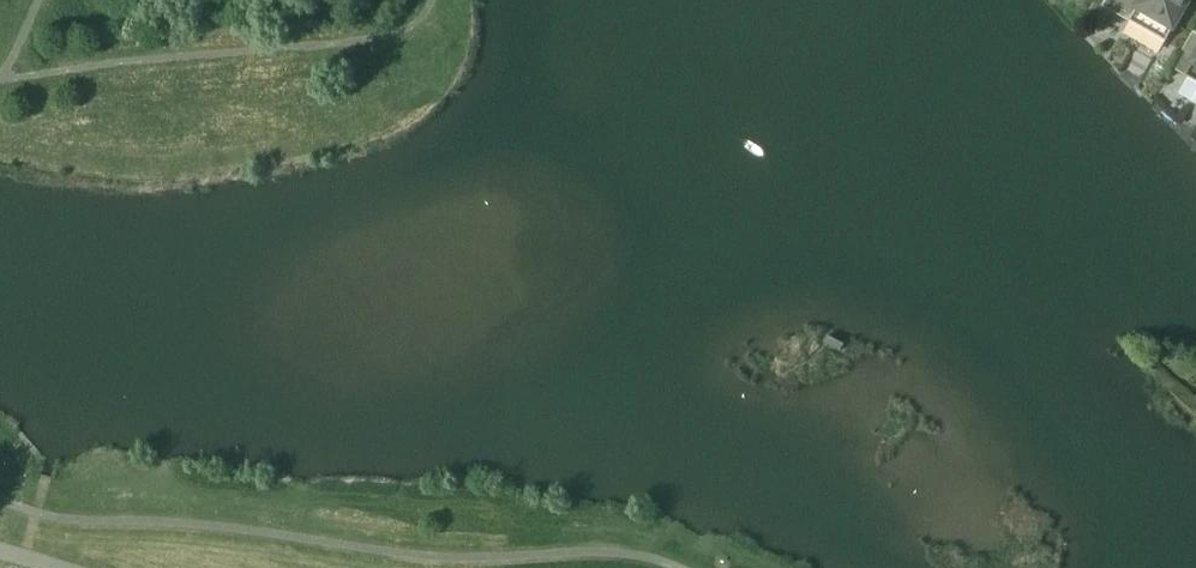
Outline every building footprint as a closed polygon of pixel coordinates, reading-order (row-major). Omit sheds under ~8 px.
[(1102,7),(1165,42),(1189,0),(1105,0),(1102,7)] [(1193,31),(1171,68),(1195,82),(1195,33),(1193,31)]
